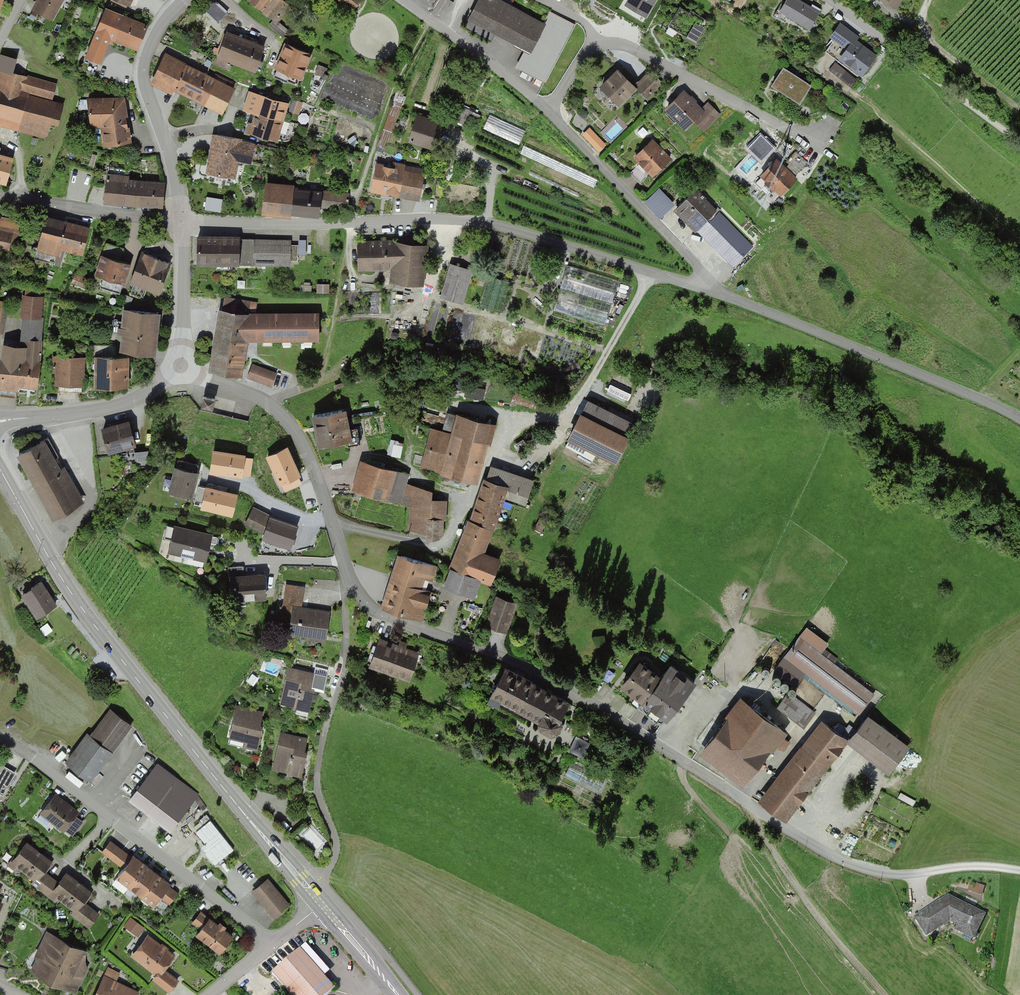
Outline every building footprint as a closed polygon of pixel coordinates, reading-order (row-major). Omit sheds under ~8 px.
[(31,11),(50,22),(61,2),(57,0),(37,0),(31,11)] [(273,19),(269,24),(283,36),(287,30),(276,21),(289,5),(283,0),(250,0),(273,19)] [(354,11),(363,0),(341,0),(354,11)] [(497,0),(479,0),(465,27),(490,40),(495,31),(530,50),(520,68),(544,81),(574,24),(550,12),(544,24),(497,0)] [(627,3),(645,15),(654,0),(629,0),(627,3)] [(771,16),(782,23),(785,18),(807,33),(820,13),(800,0),(782,0),(771,16)] [(709,23),(680,6),(667,28),(696,45),(709,23)] [(111,47),(114,41),(124,16),(101,7),(82,55),(100,62),(107,45),(111,47)] [(136,50),(146,25),(124,16),(114,41),(136,50)] [(841,27),(826,50),(862,74),(878,51),(841,27)] [(264,47),(227,33),(219,55),(256,69),(257,65),(261,66),(263,61),(260,59),(264,47)] [(310,53),(287,44),(274,75),(297,85),(310,53)] [(183,68),(162,58),(154,76),(223,110),(233,89),(223,84),(225,79),(218,76),(216,80),(184,65),(183,68)] [(851,86),(858,78),(837,60),(830,67),(851,86)] [(785,65),(772,84),(799,102),(812,83),(785,65)] [(44,138),(58,87),(0,70),(0,125),(44,138)] [(618,70),(602,87),(618,103),(635,87),(618,70)] [(638,87),(647,96),(661,82),(652,73),(638,87)] [(248,131),(276,139),(287,102),(252,92),(246,111),(256,113),(254,123),(250,122),(248,131)] [(701,111),(683,92),(667,107),(686,126),(695,116),(705,126),(719,113),(709,103),(701,111)] [(102,146),(132,142),(126,95),(96,99),(102,146)] [(302,103),(293,100),(290,108),(299,111),(302,103)] [(392,102),(384,126),(393,129),(401,105),(392,102)] [(416,115),(408,141),(436,150),(444,123),(416,115)] [(604,144),(591,131),(586,136),(598,149),(604,144)] [(215,135),(208,172),(234,176),(237,158),(250,161),(254,147),(239,143),(240,139),(215,135)] [(774,148),(760,135),(747,148),(761,161),(774,148)] [(670,158),(652,140),(635,157),(653,175),(670,158)] [(292,151),(285,150),(284,155),(293,169),(298,166),(299,161),(292,151)] [(785,168),(776,159),(761,175),(762,176),(756,182),(762,188),(768,181),(781,194),(795,179),(793,176),(806,162),(797,153),(788,162),(790,163),(785,168)] [(5,184),(10,158),(0,156),(0,183),(5,184)] [(375,164),(370,193),(419,201),(424,172),(375,164)] [(106,178),(104,202),(162,209),(164,185),(106,178)] [(321,190),(269,184),(266,208),(318,214),(319,204),(325,204),(325,207),(347,209),(349,194),(321,191),(321,190)] [(695,189),(677,207),(698,228),(716,210),(695,189)] [(222,200),(206,197),(205,208),(220,211),(222,200)] [(716,210),(698,228),(734,264),(752,246),(716,210)] [(0,218),(0,253),(12,256),(20,223),(0,218)] [(87,228),(46,218),(37,251),(59,256),(61,249),(81,254),(87,228)] [(239,238),(198,237),(198,262),(239,263),(239,238)] [(254,238),(239,238),(239,263),(239,265),(253,265),(253,260),(262,260),(262,263),(290,263),(290,260),(298,261),(298,244),(290,244),(290,241),(254,241),(254,238)] [(359,243),(361,267),(393,266),(394,266),(393,244),(393,242),(359,243)] [(426,247),(393,244),(394,266),(393,266),(391,279),(419,282),(421,262),(425,262),(426,247)] [(140,254),(130,284),(160,295),(171,264),(140,254)] [(129,265),(101,257),(95,277),(123,285),(129,265)] [(618,280),(567,264),(553,309),(604,325),(618,280)] [(461,301),(470,270),(452,265),(443,296),(461,301)] [(40,318),(42,298),(20,296),(18,316),(40,318)] [(224,298),(212,370),(239,374),(245,339),(318,338),(318,318),(257,318),(257,314),(249,314),(250,308),(256,309),(257,303),(224,298)] [(156,356),(158,315),(123,314),(121,355),(156,356)] [(15,390),(20,350),(1,348),(0,354),(0,388),(15,390)] [(20,350),(15,390),(34,392),(39,352),(20,350)] [(127,359),(92,359),(92,390),(127,390),(127,359)] [(83,361),(54,360),(54,386),(83,387),(83,361)] [(276,373),(252,364),(248,377),(271,385),(276,373)] [(455,389),(437,389),(437,396),(455,397),(455,389)] [(482,392),(467,389),(466,395),(481,398),(482,392)] [(215,399),(203,396),(201,408),(212,411),(215,399)] [(347,443),(343,412),(314,415),(318,447),(347,443)] [(580,414),(567,442),(615,465),(628,437),(580,414)] [(456,476),(472,481),(487,423),(458,415),(453,434),(433,428),(425,457),(429,458),(426,468),(443,473),(442,475),(456,478),(456,476)] [(127,422),(99,431),(106,453),(134,444),(127,422)] [(389,438),(388,453),(403,454),(403,438),(389,438)] [(83,500),(46,440),(17,458),(53,518),(83,500)] [(287,445),(266,455),(279,484),(281,483),(285,492),(302,484),(298,475),(300,474),(287,445)] [(244,452),(212,447),(208,471),(241,477),(242,474),(250,476),(253,456),(244,455),(244,452)] [(137,449),(137,463),(149,463),(149,449),(137,449)] [(407,473),(367,462),(359,490),(399,501),(404,485),(407,473)] [(193,499),(197,474),(172,470),(168,495),(193,499)] [(506,487),(485,480),(472,520),(492,528),(506,487)] [(237,491),(205,484),(199,507),(232,515),(237,491)] [(404,485),(399,501),(412,505),(411,528),(427,531),(427,538),(438,536),(438,519),(444,519),(444,503),(430,502),(430,493),(404,485)] [(269,517),(250,509),(244,523),(262,532),(269,517)] [(295,525),(269,517),(263,538),(289,546),(295,525)] [(472,520),(469,519),(451,568),(453,569),(475,577),(490,583),(499,561),(482,554),(492,528),(472,520)] [(210,533),(175,527),(169,554),(205,561),(210,533)] [(401,555),(393,580),(418,587),(421,578),(431,580),(436,566),(401,555)] [(475,577),(453,569),(447,586),(468,594),(475,577)] [(264,573),(230,576),(232,603),(267,599),(264,573)] [(418,587),(393,580),(384,609),(421,620),(430,591),(418,587)] [(55,605),(40,581),(20,593),(35,617),(55,605)] [(484,628),(505,635),(516,604),(495,596),(484,628)] [(329,610),(292,605),(288,636),(325,640),(329,610)] [(862,718),(880,694),(799,633),(781,657),(862,718)] [(417,653),(378,639),(368,668),(407,681),(417,653)] [(640,660),(619,686),(640,703),(662,677),(640,660)] [(695,685),(673,666),(640,703),(662,722),(695,685)] [(287,667),(277,707),(306,715),(316,675),(287,667)] [(567,701),(504,668),(488,699),(551,732),(567,701)] [(791,691),(778,707),(805,727),(817,711),(791,691)] [(786,734),(743,700),(700,754),(742,788),(786,734)] [(235,706),(228,743),(254,748),(262,712),(235,706)] [(66,764),(89,782),(132,727),(109,708),(66,764)] [(868,715),(847,739),(887,774),(908,751),(868,715)] [(821,719),(757,802),(783,822),(847,739),(821,719)] [(307,739),(281,732),(272,769),(298,775),(307,739)] [(585,754),(591,740),(577,733),(570,747),(585,754)] [(779,744),(785,748),(791,741),(785,736),(779,744)] [(570,763),(566,776),(602,788),(606,775),(570,763)] [(197,794),(156,764),(130,799),(170,830),(197,794)] [(2,766),(0,771),(0,793),(3,795),(15,773),(2,766)] [(77,811),(54,793),(37,816),(61,833),(77,811)] [(67,829),(74,834),(85,820),(78,815),(67,829)] [(227,842),(205,815),(187,830),(208,857),(227,842)] [(126,854),(109,841),(101,854),(117,866),(126,854)] [(50,860),(26,842),(10,864),(34,881),(50,860)] [(166,884),(131,858),(116,877),(151,903),(166,884)] [(59,882),(43,870),(31,886),(48,898),(59,882)] [(92,891),(66,873),(54,890),(80,908),(92,891)] [(288,906),(267,878),(251,890),(273,918),(288,906)] [(179,893),(168,886),(160,898),(170,905),(179,893)] [(949,923),(975,936),(986,914),(948,896),(914,918),(927,937),(949,923)] [(100,914),(84,902),(74,917),(89,928),(100,914)] [(139,935),(146,926),(132,915),(125,924),(139,935)] [(233,935),(207,917),(194,936),(220,953),(233,935)] [(85,950),(46,932),(30,967),(69,985),(85,950)] [(147,933),(130,955),(157,976),(174,954),(147,933)] [(272,974),(289,994),(327,994),(333,990),(302,951),(272,974)] [(93,994),(123,994),(128,984),(103,973),(93,994)]
